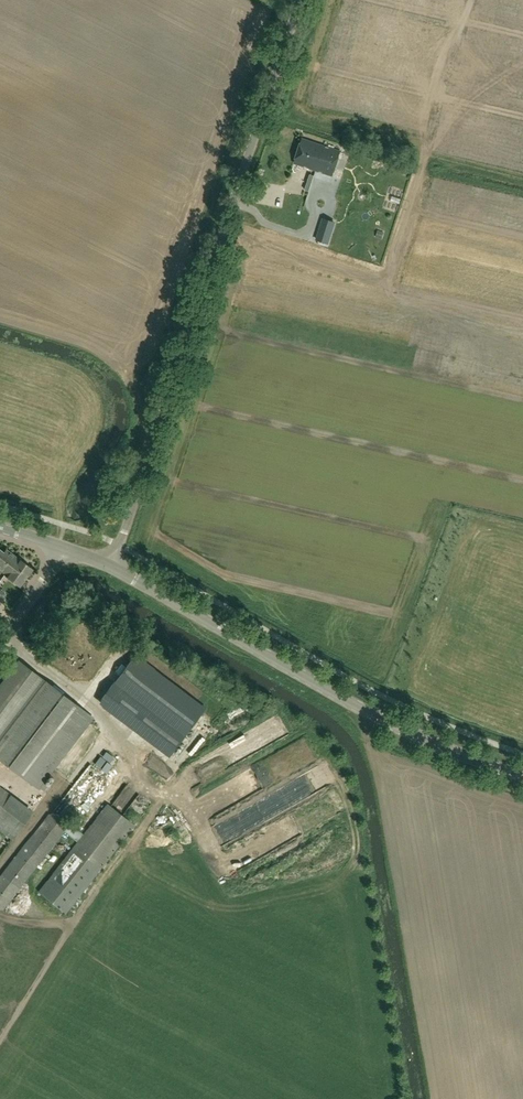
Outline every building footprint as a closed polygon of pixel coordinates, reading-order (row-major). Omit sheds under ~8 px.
[(340,151),(318,143),(302,138),(294,162),(332,175),(340,151)] [(324,219),(317,240),(327,243),(334,222),(324,219)] [(6,574),(18,559),(6,551),(3,554),(0,552),(0,569),(6,574)] [(18,559),(6,574),(5,575),(20,586),(33,569),(18,559)] [(87,616),(68,638),(72,641),(91,619),(87,616)] [(88,622),(80,641),(87,644),(96,625),(88,622)] [(81,654),(85,660),(98,651),(93,645),(81,654)] [(205,709),(135,656),(100,702),(171,755),(205,709)] [(77,657),(72,666),(76,669),(82,660),(77,657)] [(92,717),(65,697),(67,695),(32,668),(19,659),(18,661),(0,684),(0,759),(2,761),(38,788),(92,717)] [(208,702),(204,714),(210,716),(215,704),(208,702)] [(222,715),(225,721),(239,714),(236,708),(222,715)] [(259,735),(267,732),(264,725),(256,728),(259,735)] [(269,732),(260,737),(264,745),(274,740),(269,732)] [(101,869),(134,826),(107,805),(84,834),(70,823),(107,777),(89,765),(50,815),(49,814),(0,877),(0,907),(4,910),(65,832),(78,842),(73,848),(38,892),(65,914),(101,869)] [(273,810),(323,789),(316,773),(266,794),(273,810)] [(12,841),(15,836),(33,813),(0,788),(0,832),(12,841)] [(143,813),(139,818),(143,821),(150,811),(137,802),(133,807),(143,813)]
